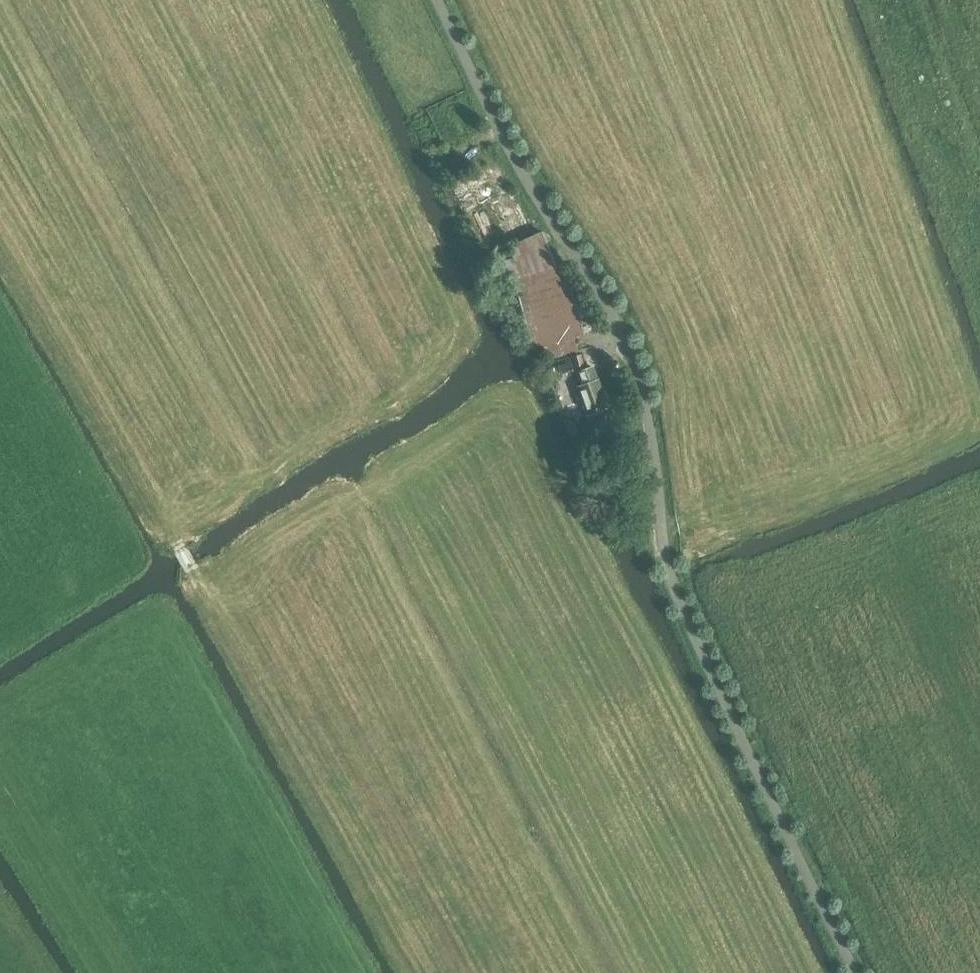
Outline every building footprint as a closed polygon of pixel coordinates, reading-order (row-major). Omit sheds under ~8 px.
[(498,161),(441,186),(455,216),(463,213),(499,283),(514,279),(537,363),(578,352),(574,340),(585,337),(584,334),(597,330),(588,302),(575,304),(565,265),(555,267),(541,231),(534,235),(498,161)] [(572,358),(576,367),(582,364),(579,356),(572,358)] [(556,367),(559,376),(573,371),(570,362),(556,367)] [(581,387),(580,387),(578,388),(587,414),(608,406),(598,380),(593,367),(576,374),(581,387)] [(593,423),(584,426),(587,437),(596,434),(593,423)]
